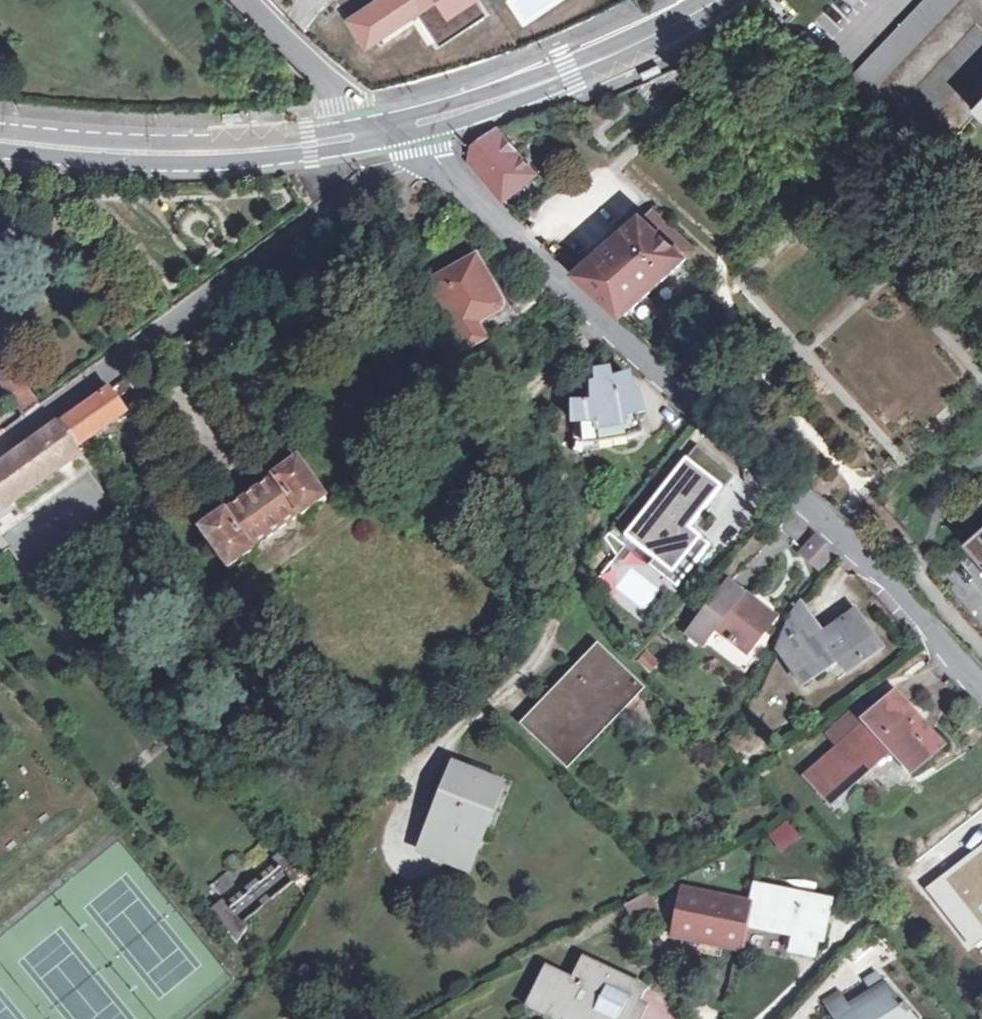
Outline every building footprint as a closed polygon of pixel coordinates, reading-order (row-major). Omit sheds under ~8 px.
[(919,5),(844,84),(876,114),(929,165),(981,109),(981,0),(924,0),(919,5)] [(656,67),(638,76),(641,82),(659,73),(656,67)] [(239,111),(219,111),(219,119),(239,119),(239,111)] [(483,145),(468,158),(466,166),(470,174),(499,203),(536,172),(500,128),(482,143),(483,145)] [(640,218),(576,276),(621,318),(696,250),(653,209),(642,220),(640,218)] [(452,264),(451,264),(450,264),(450,263),(449,263),(448,263),(447,263),(447,264),(446,264),(446,265),(445,265),(445,266),(437,270),(440,275),(426,282),(467,353),(486,342),(488,344),(519,327),(518,322),(518,320),(516,317),(512,318),(508,311),(508,307),(508,304),(505,302),(503,302),(480,263),(480,258),(480,254),(478,251),(474,250),(472,249),(469,250),(467,253),(466,258),(452,265),(452,264)] [(14,367),(2,374),(4,386),(29,418),(43,407),(14,367)] [(124,399),(148,392),(142,371),(118,378),(124,399)] [(611,380),(611,379),(611,378),(610,377),(609,376),(608,376),(608,375),(607,375),(606,375),(606,374),(605,374),(604,374),(603,374),(602,374),(602,375),(601,375),(600,375),(599,376),(598,376),(598,377),(597,378),(597,379),(596,380),(596,381),(596,382),(596,383),(596,384),(591,385),(594,405),(572,407),(574,427),(581,426),(583,445),(603,443),(632,438),(643,434),(637,416),(645,415),(640,396),(634,397),(630,377),(612,382),(612,381),(611,380)] [(111,390),(93,403),(109,425),(128,412),(111,390)] [(93,403),(66,422),(82,445),(109,425),(93,403)] [(66,422),(59,428),(75,449),(82,445),(66,422)] [(59,428),(8,462),(0,467),(0,511),(78,454),(75,449),(59,428)] [(255,551),(253,548),(302,515),(304,518),(327,501),(298,460),(274,477),(276,479),(228,514),(227,511),(201,528),(229,569),(255,551)] [(676,578),(681,582),(710,545),(704,541),(688,528),(722,489),(687,460),(624,536),(676,578)] [(961,550),(981,573),(981,531),(961,550)] [(816,536),(800,554),(822,574),(837,556),(816,536)] [(585,572),(588,574),(586,578),(594,583),(604,569),(597,564),(588,567),(585,572)] [(709,630),(711,628),(740,655),(758,636),(770,624),(729,584),(695,617),(709,630)] [(792,613),(775,650),(803,687),(831,668),(838,663),(846,674),(882,651),(856,613),(820,637),(797,605),(794,608),(792,613)] [(616,716),(641,689),(597,646),(535,710),(531,706),(518,720),(567,767),(616,716)] [(872,732),(810,783),(831,806),(853,786),(892,754),(910,777),(942,749),(895,696),(863,723),(872,732)] [(466,870),(475,850),(500,789),(487,783),(453,769),(420,850),(466,870)] [(280,870),(252,890),(261,902),(289,882),(280,870)] [(715,899),(713,907),(680,900),(672,936),(741,951),(746,926),(794,936),(790,952),(814,957),(818,941),(823,942),(831,903),(825,902),(818,901),(754,889),(750,907),(715,899)] [(207,908),(232,941),(246,931),(222,898),(207,908)] [(651,899),(639,905),(647,920),(658,915),(651,899)] [(647,920),(639,905),(627,911),(635,927),(647,921),(647,920)] [(638,1005),(645,991),(580,959),(569,982),(542,969),(525,1008),(548,1018),(631,1018),(638,1005)] [(832,1017),(833,1018),(913,1018),(884,986),(847,1008),(832,1017)] [(824,1004),(832,1017),(847,1008),(839,995),(824,1004)]
